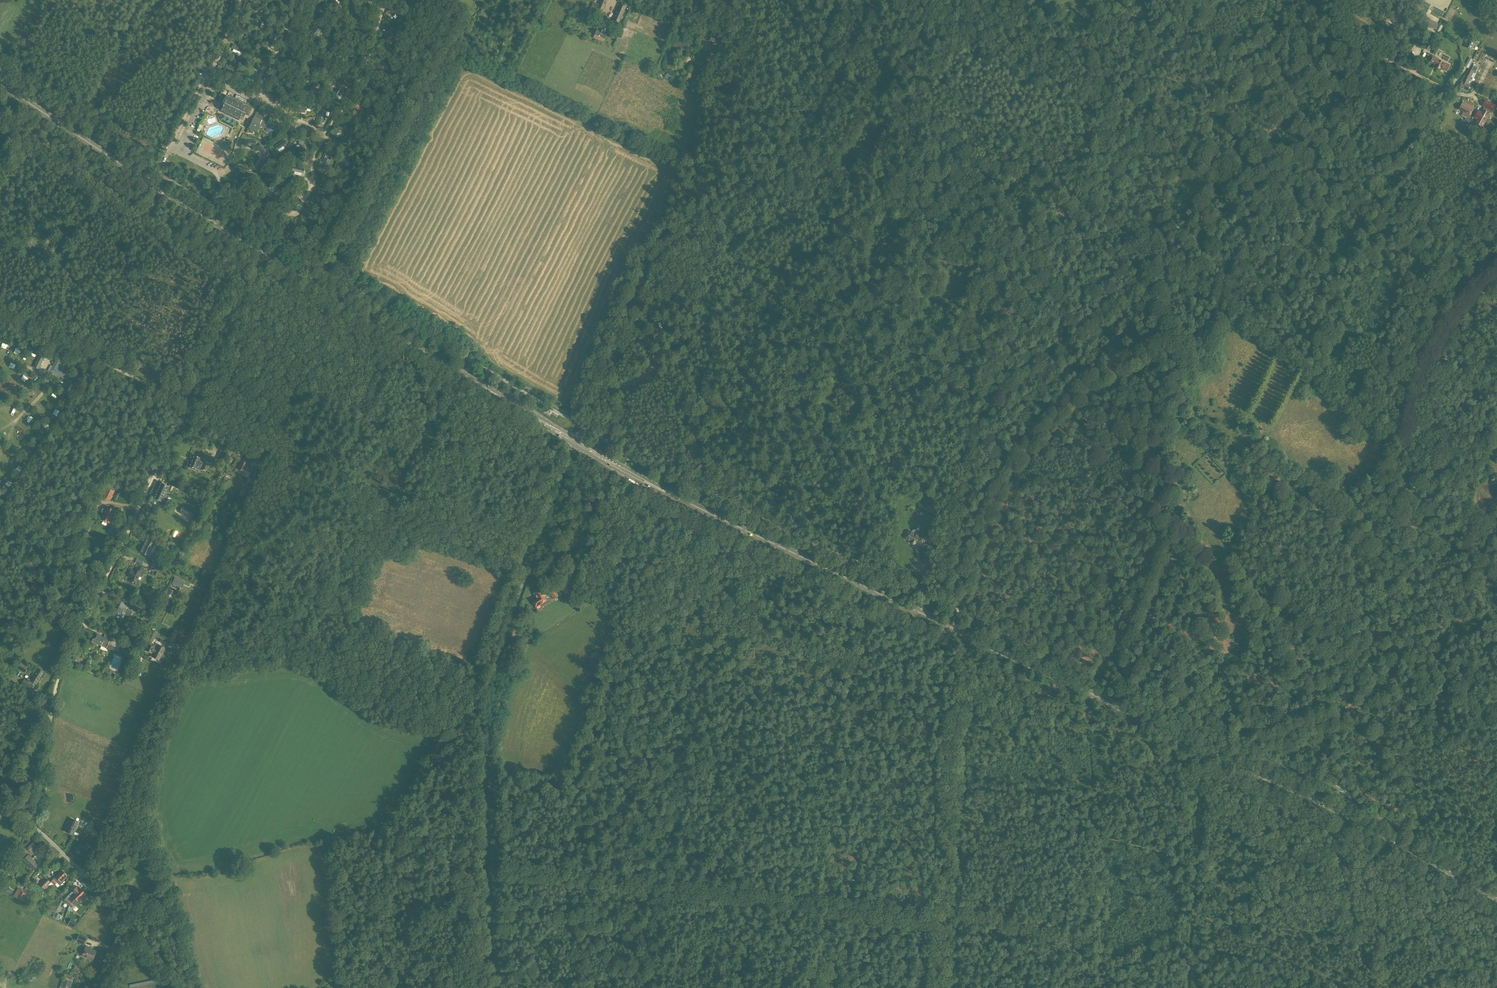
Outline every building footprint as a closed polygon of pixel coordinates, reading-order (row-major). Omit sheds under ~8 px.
[(323,8),(320,3),(322,2),(321,0),(317,0),(316,1),(317,3),(314,5),(318,11),(323,8)] [(331,2),(338,9),(341,6),(335,0),(333,0),(331,2)] [(607,0),(601,0),(599,5),(594,3),(590,10),(596,13),(595,15),(600,17),(607,0)] [(618,24),(626,6),(621,3),(613,22),(618,24)] [(251,4),(249,8),(250,9),(254,10),(256,11),(256,10),(262,12),(263,9),(257,6),(251,4)] [(274,7),(272,11),(286,18),(288,13),(274,7)] [(393,7),(386,13),(388,16),(390,14),(392,16),(392,17),(397,13),(395,11),(396,11),(393,7)] [(367,18),(366,14),(363,15),(362,15),(354,17),(356,22),(364,19),(367,18)] [(605,33),(611,21),(608,18),(606,17),(602,18),(597,30),(595,35),(603,38),(605,33)] [(626,27),(629,20),(625,19),(623,23),(622,22),(619,24),(619,25),(622,26),(626,27)] [(1439,33),(1443,26),(1430,19),(1427,26),(1434,30),(1435,29),(1436,30),(1435,31),(1439,33)] [(321,30),(316,25),(310,32),(316,37),(321,30)] [(386,34),(383,36),(387,44),(393,41),(388,31),(386,33),(386,34)] [(250,33),(244,38),(250,45),(256,40),(250,33)] [(271,34),(266,46),(270,48),(275,35),(271,34)] [(718,46),(722,38),(719,37),(718,40),(711,37),(709,42),(718,46)] [(686,51),(689,43),(679,39),(675,46),(686,51)] [(1472,50),(1476,44),(1469,40),(1465,47),(1472,50)] [(1430,51),(1433,45),(1426,42),(1423,48),(1430,51)] [(233,44),(231,48),(242,53),(244,49),(233,44)] [(316,54),(311,60),(314,63),(315,61),(319,65),(322,61),(318,58),(319,58),(316,54)] [(1439,61),(1438,61),(1439,59),(1432,55),(1429,59),(1431,60),(1430,62),(1437,65),(1435,68),(1439,70),(1440,67),(1444,69),(1443,69),(1447,71),(1450,65),(1447,64),(1447,65),(1442,63),(1443,62),(1439,60),(1439,61)] [(383,62),(376,66),(380,73),(386,70),(384,66),(385,65),(383,62)] [(720,71),(725,68),(720,62),(716,65),(720,71)] [(225,68),(224,72),(232,74),(233,72),(232,72),(233,68),(229,66),(230,65),(227,64),(226,68),(225,68)] [(351,76),(352,74),(342,69),(340,74),(339,75),(340,75),(346,78),(348,75),(351,76)] [(1468,84),(1474,71),(1469,69),(1463,82),(1462,81),(1459,87),(1468,91),(1471,85),(1468,84)] [(375,77),(369,81),(372,88),(378,84),(375,77)] [(312,88),(310,90),(314,93),(316,91),(320,85),(316,82),(312,88)] [(340,89),(337,95),(344,99),(347,93),(340,89)] [(227,96),(221,94),(219,98),(220,99),(218,102),(220,103),(224,105),(222,110),(240,119),(241,116),(243,117),(244,117),(243,117),(245,114),(247,115),(249,111),(248,110),(249,107),(246,106),(247,104),(228,94),(227,96)] [(1476,110),(1472,116),(1472,118),(1475,117),(1478,119),(1476,124),(1482,127),(1486,121),(1483,120),(1487,113),(1488,114),(1490,110),(1493,112),(1496,106),(1486,101),(1483,106),(1485,107),(1482,113),(1476,110)] [(1475,108),(1465,102),(1463,106),(1461,110),(1464,111),(1462,115),(1463,116),(1466,118),(1462,127),(1464,128),(1465,129),(1465,128),(1466,129),(1471,120),(1469,119),(1471,115),(1469,114),(1471,111),(1473,111),(1475,108)] [(305,113),(305,108),(300,107),(301,106),(300,105),(297,105),(296,112),(305,113)] [(364,111),(359,105),(355,108),(360,114),(364,111)] [(249,129),(257,133),(260,125),(265,128),(268,123),(262,120),(266,110),(259,107),(252,122),(249,129)] [(320,114),(318,124),(322,125),(323,121),(325,121),(326,115),(326,112),(320,111),(320,114)] [(282,123),(272,119),(270,124),(280,128),(282,123)] [(339,126),(333,134),(335,136),(339,132),(340,133),(343,129),(339,126)] [(353,139),(351,140),(356,147),(363,142),(361,139),(358,141),(354,134),(351,136),(353,139)] [(285,140),(275,146),(278,150),(287,143),(285,140)] [(261,144),(258,147),(265,156),(269,153),(261,144)] [(322,161),(321,161),(319,164),(321,165),(320,167),(326,170),(331,160),(324,157),(322,161)] [(264,160),(258,171),(262,173),(268,163),(264,160)] [(235,163),(232,166),(239,174),(243,171),(235,163)] [(273,184),(268,189),(273,193),(277,197),(281,192),(273,184)] [(315,195),(312,198),(322,205),(324,201),(315,195)] [(305,227),(302,233),(308,236),(315,225),(312,224),(309,230),(305,227)] [(41,353),(34,367),(39,369),(45,355),(41,353)] [(63,377),(65,372),(58,368),(61,363),(56,360),(52,369),(53,369),(52,371),(56,373),(63,377)] [(78,388),(72,385),(68,392),(74,395),(78,388)] [(233,451),(235,448),(231,446),(226,457),(227,457),(225,461),(230,463),(232,458),(230,457),(232,451),(233,451)] [(206,471),(209,464),(205,462),(204,463),(200,461),(201,458),(194,455),(190,466),(190,467),(190,468),(195,470),(195,469),(196,469),(197,466),(202,468),(202,469),(206,471)] [(260,466),(263,461),(254,456),(252,460),(251,462),(255,465),(256,463),(260,466)] [(252,473),(254,467),(247,465),(248,463),(241,460),(237,469),(244,472),(245,471),(250,473),(246,482),(253,485),(253,483),(254,483),(255,481),(253,481),(256,474),(254,473),(253,474),(252,473)] [(110,501),(116,488),(109,485),(110,484),(106,483),(100,496),(110,501)] [(166,494),(169,486),(160,483),(157,490),(166,494)] [(243,487),(239,495),(245,498),(247,492),(248,493),(249,490),(243,487)] [(166,494),(157,490),(154,498),(163,502),(165,503),(168,495),(166,494)] [(242,506),(240,505),(242,503),(235,500),(233,505),(228,503),(226,509),(231,511),(231,510),(232,511),(231,512),(234,513),(236,508),(237,509),(236,511),(238,512),(239,510),(240,510),(242,506)] [(189,509),(183,506),(180,513),(186,515),(189,509)] [(109,523),(115,511),(107,507),(101,519),(109,523)] [(228,520),(231,514),(228,513),(229,512),(227,511),(225,515),(226,515),(225,516),(224,516),(223,518),(224,519),(222,523),(226,525),(227,523),(228,524),(229,520),(228,520)] [(915,536),(911,534),(910,534),(908,534),(907,535),(907,536),(907,537),(907,538),(908,539),(907,540),(912,542),(912,543),(912,544),(913,544),(913,545),(914,545),(915,545),(916,544),(918,546),(925,547),(924,547),(925,547),(926,538),(921,538),(921,537),(916,535),(915,536)] [(157,542),(147,537),(146,541),(145,541),(143,545),(152,549),(154,545),(155,546),(157,542)] [(150,557),(152,553),(151,552),(152,549),(143,545),(141,548),(142,549),(140,552),(150,557)] [(145,572),(142,566),(135,568),(134,571),(131,570),(128,576),(131,578),(129,581),(136,584),(141,574),(145,572)] [(156,576),(159,569),(152,566),(150,570),(153,571),(151,574),(156,576)] [(175,577),(173,583),(174,584),(174,585),(177,586),(177,585),(180,587),(183,581),(175,577)] [(566,596),(573,591),(568,583),(561,588),(566,596)] [(541,592),(539,588),(533,592),(537,597),(535,598),(536,599),(532,601),(536,607),(541,604),(547,600),(545,597),(546,596),(543,591),(541,592)] [(559,596),(554,588),(549,592),(552,596),(554,595),(556,598),(559,596)] [(169,589),(168,589),(166,592),(167,592),(165,595),(160,605),(166,607),(171,597),(174,591),(170,589),(169,589)] [(129,607),(126,606),(127,604),(122,601),(116,613),(122,615),(123,612),(126,613),(125,615),(130,617),(136,606),(131,603),(129,607)] [(155,610),(150,608),(150,609),(149,609),(147,614),(145,614),(143,618),(150,621),(154,611),(155,610)] [(153,642),(157,632),(149,628),(144,636),(147,637),(146,638),(153,642)] [(107,639),(97,634),(95,639),(93,638),(92,641),(101,646),(104,641),(109,643),(111,639),(108,638),(107,639)] [(134,652),(136,648),(123,642),(120,647),(130,652),(130,651),(134,652)] [(159,660),(165,648),(159,645),(156,650),(153,648),(154,647),(149,645),(147,651),(151,653),(151,652),(154,653),(152,657),(159,660)] [(138,665),(141,657),(137,655),(133,662),(138,665)] [(25,673),(29,667),(21,662),(17,668),(25,673)] [(37,685),(41,678),(45,672),(39,668),(31,681),(28,679),(26,681),(24,680),(21,685),(28,689),(31,684),(32,682),(37,685)] [(67,828),(65,831),(73,835),(74,831),(75,831),(78,825),(77,825),(79,821),(71,818),(70,822),(69,821),(66,827),(67,828)] [(33,853),(38,848),(31,841),(26,846),(33,853)] [(88,853),(92,845),(85,842),(82,850),(88,853)] [(33,868),(37,863),(29,855),(25,861),(33,868)] [(60,885),(65,881),(63,880),(67,876),(61,871),(51,882),(55,885),(57,882),(60,885)] [(45,889),(51,882),(46,877),(39,884),(45,889)] [(64,900),(69,905),(83,891),(80,888),(79,889),(77,887),(73,891),(64,900)] [(21,889),(18,888),(14,896),(17,898),(20,900),(25,891),(22,889),(21,889)] [(25,891),(20,900),(23,901),(26,902),(30,894),(28,893),(28,892),(25,891)] [(84,901),(87,897),(85,895),(86,894),(83,891),(69,905),(69,906),(68,908),(70,910),(72,907),(73,908),(73,909),(75,911),(76,911),(78,909),(78,908),(76,906),(75,906),(75,905),(81,899),(84,901)] [(74,928),(77,922),(71,919),(68,925),(74,928)] [(84,944),(87,938),(79,934),(77,941),(84,944)] [(93,959),(94,956),(97,951),(86,946),(82,955),(93,959)] [(66,975),(64,979),(63,979),(60,987),(63,987),(64,987),(68,987),(70,981),(72,982),(74,978),(66,975)]
